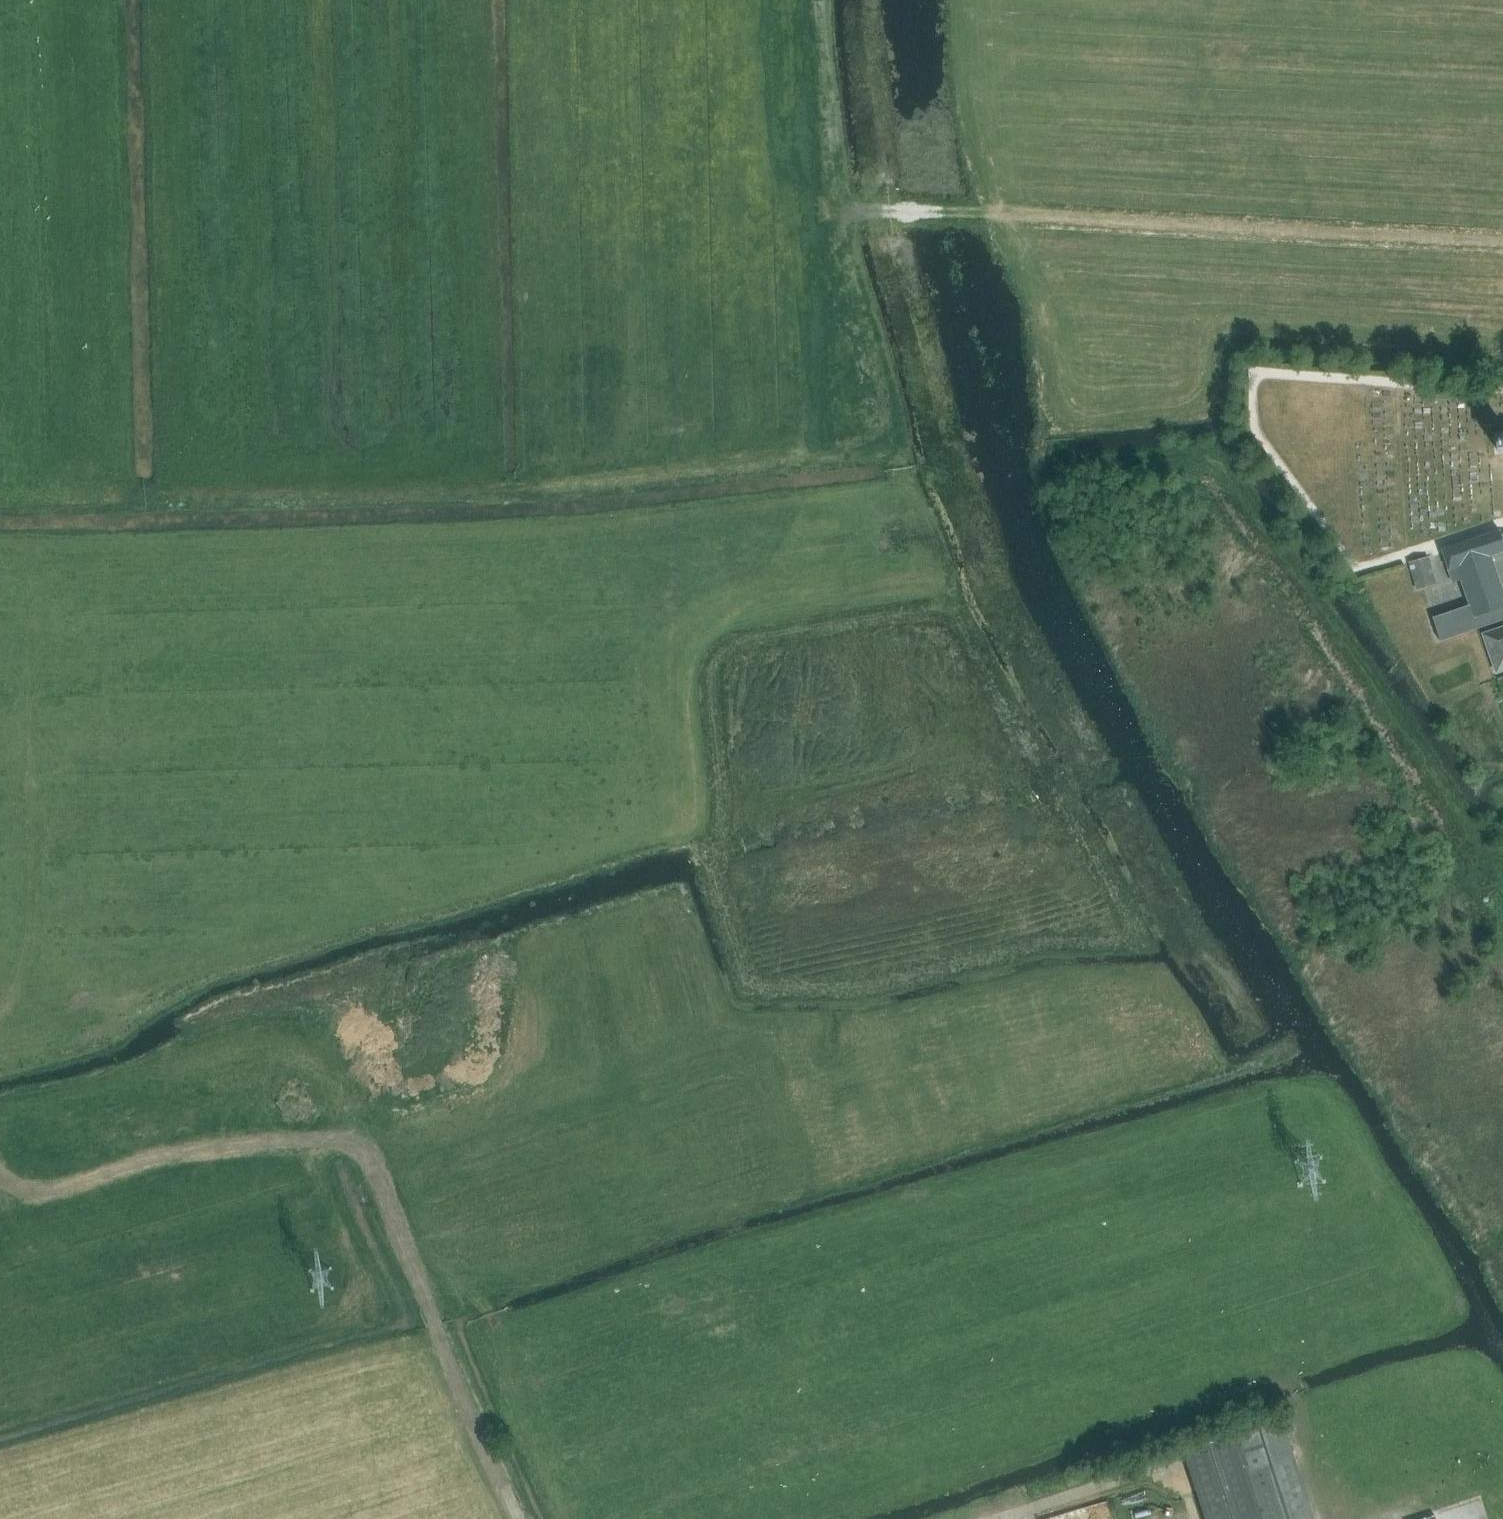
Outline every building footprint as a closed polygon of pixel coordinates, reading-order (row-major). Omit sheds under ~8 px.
[(1439,643),(1502,623),(1502,598),(1491,558),(1502,554),(1502,539),(1500,535),(1444,553),(1454,585),(1462,583),(1469,607),(1432,618),(1439,643)] [(1428,557),(1409,562),(1416,589),(1436,584),(1428,557)] [(1487,637),(1499,674),(1502,673),(1502,632),(1487,637)] [(1281,1419),(1183,1451),(1205,1518),(1313,1518),(1281,1419)]
